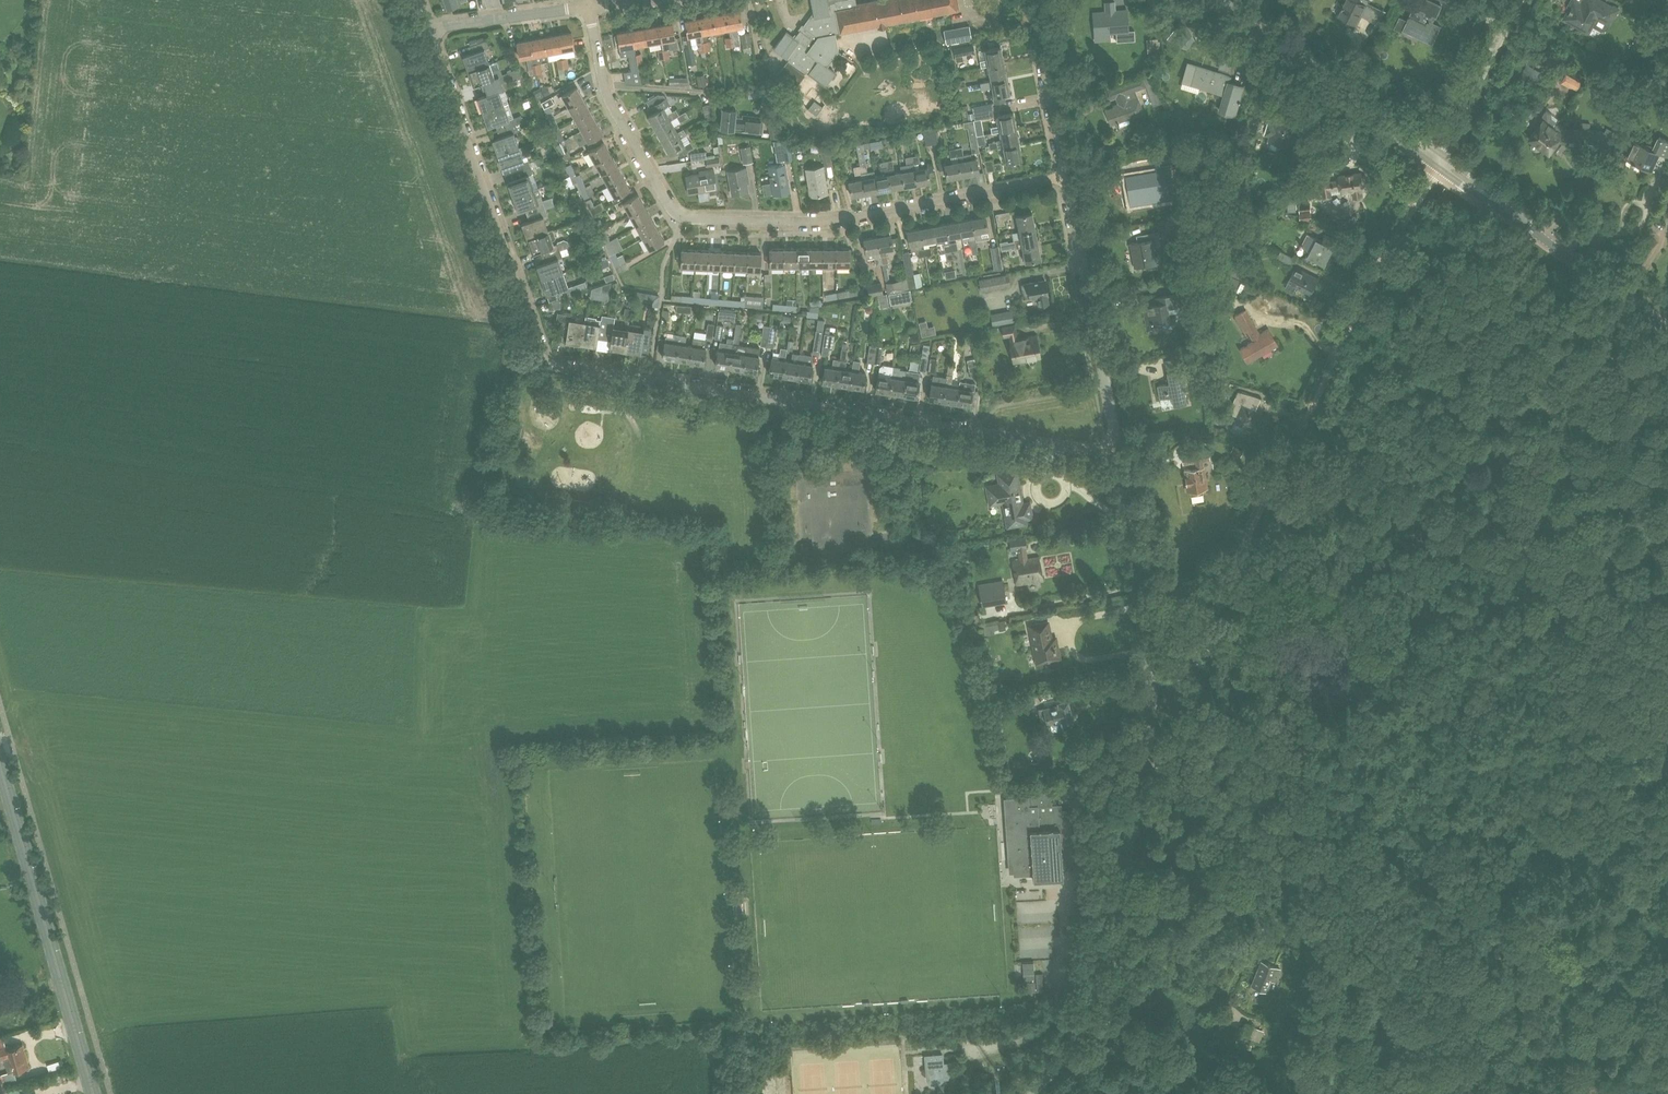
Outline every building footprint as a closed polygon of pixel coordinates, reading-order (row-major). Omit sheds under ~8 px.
[(856,3),(855,0),(811,0),(814,15),(806,26),(808,28),(805,33),(800,29),(795,36),(786,30),(773,48),(789,59),(778,74),(795,87),(806,72),(825,86),(835,72),(826,66),(838,50),(835,36),(841,35),(840,31),(878,24),(879,28),(886,26),(886,23),(958,9),(956,0),(873,0),(856,3)] [(1357,24),(1361,15),(1377,23),(1383,10),(1368,2),(1369,0),(1345,0),(1343,4),(1338,1),(1337,4),(1342,7),(1338,15),(1357,24)] [(1433,43),(1441,26),(1429,20),(1433,12),(1436,14),(1441,3),(1434,0),(1423,0),(1417,13),(1423,16),(1421,21),(1409,15),(1407,19),(1403,29),(1404,29),(1433,43)] [(1589,32),(1598,16),(1610,22),(1614,15),(1616,14),(1619,9),(1615,6),(1614,7),(1601,0),(1583,0),(1581,4),(1574,1),(1565,19),(1589,32)] [(1116,32),(1117,41),(1135,40),(1134,30),(1128,30),(1127,12),(1115,13),(1114,1),(1105,2),(1106,13),(1093,14),(1095,35),(1095,41),(1111,40),(1110,32),(1116,32)] [(730,36),(732,46),(740,44),(737,27),(742,26),(740,10),(726,13),(729,28),(730,36)] [(713,15),(715,31),(729,28),(726,13),(713,15)] [(699,18),(702,33),(715,31),(713,15),(699,18)] [(701,52),(702,57),(706,56),(705,51),(704,41),(702,33),(699,18),(685,21),(688,36),(695,34),(697,43),(698,43),(700,52),(701,52)] [(659,25),(661,41),(663,49),(669,48),(669,49),(678,48),(676,37),(675,37),(672,23),(659,25)] [(645,28),(648,43),(661,41),(659,25),(645,28)] [(943,32),(946,45),(971,40),(969,27),(943,32)] [(632,30),(635,45),(648,43),(645,28),(632,30)] [(635,45),(632,30),(618,33),(621,48),(628,46),(632,71),(624,73),(626,83),(641,84),(638,63),(636,54),(635,45)] [(558,35),(561,50),(574,48),(571,32),(558,35)] [(740,34),(743,47),(753,46),(750,32),(740,34)] [(544,37),(547,53),(561,50),(558,35),(544,37)] [(544,37),(531,40),(534,55),(535,64),(541,62),(549,61),(547,53),(544,37)] [(463,56),(468,70),(468,71),(489,63),(485,49),(489,48),(486,40),(468,47),(470,53),(463,56)] [(517,42),(520,58),(534,55),(531,40),(517,42)] [(953,49),(955,55),(963,54),(974,52),(972,45),(953,49)] [(985,50),(988,65),(1004,62),(1001,47),(985,50)] [(688,65),(696,63),(693,48),(685,49),(688,65)] [(1219,68),(1227,70),(1230,59),(1223,56),(1219,68)] [(988,65),(991,81),(1007,77),(1004,62),(988,65)] [(483,89),(507,80),(510,79),(510,77),(506,78),(505,76),(499,78),(499,76),(494,77),(492,70),(489,63),(468,71),(473,85),(480,83),(483,89)] [(1228,80),(1229,74),(1196,64),(1190,83),(1224,93),(1219,110),(1234,115),(1243,84),(1228,80)] [(522,75),(520,68),(511,71),(514,78),(522,75)] [(1562,82),(1577,89),(1581,81),(1567,73),(1562,82)] [(697,76),(698,84),(705,83),(704,75),(697,76)] [(1118,122),(1119,126),(1130,122),(1129,118),(1144,113),(1138,96),(1135,90),(1147,86),(1145,83),(1143,76),(1122,83),(1106,90),(1110,99),(1115,97),(1117,104),(1113,105),(1114,107),(1106,110),(1111,124),(1118,122)] [(991,81),(995,102),(1005,100),(1004,94),(1010,93),(1007,77),(991,81)] [(585,84),(589,92),(598,86),(593,79),(585,84)] [(478,98),(483,112),(504,105),(499,91),(509,87),(507,80),(483,89),(485,95),(478,98)] [(711,82),(712,88),(720,87),(718,80),(711,82)] [(562,95),(568,107),(583,98),(577,87),(562,95)] [(648,115),(656,128),(671,120),(676,116),(679,115),(675,109),(667,114),(663,107),(669,104),(666,98),(664,95),(657,94),(646,101),(650,107),(653,106),(656,111),(648,115)] [(1148,111),(1158,107),(1153,94),(1143,98),(1148,111)] [(545,110),(548,118),(554,115),(549,106),(554,103),(554,102),(551,97),(542,102),(544,108),(545,110)] [(568,107),(575,118),(590,109),(583,98),(568,107)] [(808,109),(817,115),(823,106),(814,100),(808,109)] [(972,106),(973,112),(994,108),(993,102),(972,106)] [(703,105),(705,116),(712,111),(711,104),(703,105)] [(495,125),(497,131),(516,124),(523,121),(521,115),(513,118),(509,119),(504,105),(483,112),(488,127),(495,125)] [(734,129),(762,132),(764,120),(735,117),(736,109),(723,108),(721,127),(734,128),(734,129)] [(973,112),(975,120),(994,116),(993,110),(994,109),(994,108),(973,112)] [(575,118),(581,129),(596,121),(590,109),(575,118)] [(1595,149),(1606,155),(1614,139),(1617,133),(1607,128),(1605,131),(1601,129),(1590,128),(1590,125),(1590,122),(1581,121),(1580,131),(1566,129),(1552,119),(1551,114),(1546,110),(1542,116),(1543,121),(1535,132),(1534,131),(1529,138),(1533,141),(1531,143),(1532,148),(1535,151),(1541,151),(1543,148),(1550,153),(1551,151),(1553,152),(1555,152),(1562,142),(1569,143),(1569,140),(1588,142),(1596,143),(1595,149)] [(679,115),(676,116),(680,122),(688,117),(685,111),(679,115)] [(1000,131),(1016,128),(1013,112),(997,115),(1000,131)] [(548,118),(554,130),(559,127),(554,115),(548,118)] [(1270,137),(1268,143),(1270,147),(1277,149),(1280,147),(1281,144),(1293,147),(1296,136),(1292,134),(1296,121),(1276,115),(1274,123),(1268,122),(1264,135),(1270,137)] [(656,128),(663,140),(677,132),(674,126),(671,120),(656,128)] [(581,129),(588,141),(603,132),(596,121),(581,129)] [(768,124),(771,139),(778,137),(775,123),(768,124)] [(492,140),(497,154),(519,147),(514,133),(518,131),(516,124),(497,131),(500,137),(492,140)] [(1128,137),(1139,133),(1137,126),(1126,130),(1128,137)] [(930,128),(933,144),(938,143),(938,137),(939,137),(938,131),(936,131),(936,127),(930,128)] [(677,149),(680,155),(694,147),(683,128),(677,132),(663,140),(670,153),(677,149)] [(923,129),(926,145),(933,144),(930,128),(923,129)] [(990,149),(1003,146),(1019,143),(1016,128),(1000,131),(1002,139),(996,140),(996,141),(989,142),(989,143),(989,145),(990,149)] [(554,132),(559,142),(564,139),(565,139),(560,129),(554,132)] [(969,134),(972,148),(978,147),(976,132),(969,134)] [(1652,169),(1660,152),(1667,155),(1667,140),(1659,136),(1653,148),(1635,140),(1627,158),(1652,169)] [(1299,147),(1309,158),(1321,147),(1311,137),(1299,147)] [(914,145),(913,138),(906,140),(907,147),(914,145)] [(582,151),(587,148),(583,141),(578,145),(582,151)] [(588,151),(595,163),(611,154),(604,142),(588,151)] [(792,151),(803,150),(802,144),(791,142),(791,143),(792,151)] [(556,145),(561,155),(566,153),(562,143),(556,145)] [(782,144),(785,162),(794,160),(792,151),(791,143),(782,144)] [(863,178),(866,193),(878,191),(876,176),(875,171),(868,172),(863,143),(856,144),(860,165),(862,173),(863,178)] [(1007,161),(1008,168),(1017,166),(1016,160),(1022,159),(1019,143),(1003,146),(1006,162),(1007,161)] [(740,147),(743,163),(753,162),(751,145),(740,147)] [(510,166),(512,173),(531,166),(537,164),(536,159),(529,162),(528,160),(524,161),(519,147),(497,154),(502,169),(510,166)] [(949,149),(951,157),(958,156),(956,148),(954,148),(950,149),(949,149)] [(821,152),(825,166),(832,164),(828,150),(821,152)] [(690,153),(691,160),(707,158),(706,151),(690,153)] [(595,163),(602,174),(617,165),(611,154),(595,163)] [(970,154),(964,155),(958,156),(959,161),(961,175),(979,172),(976,157),(971,158),(970,154)] [(706,159),(707,166),(720,164),(719,157),(706,159)] [(985,160),(987,171),(1002,169),(1001,162),(993,163),(992,159),(985,160)] [(886,161),(891,188),(904,186),(902,171),(895,172),(892,160),(886,161)] [(876,176),(878,191),(891,188),(886,161),(880,162),(882,175),(876,176)] [(947,172),(948,178),(961,175),(959,161),(939,164),(941,173),(947,172)] [(565,165),(570,176),(575,173),(571,163),(565,165)] [(769,166),(774,195),(791,192),(786,164),(769,166)] [(907,165),(907,164),(901,166),(902,171),(904,186),(917,183),(915,169),(914,164),(907,165)] [(602,174),(608,185),(624,177),(617,165),(602,174)] [(861,173),(862,173),(860,165),(854,167),(855,174),(861,173)] [(915,169),(917,183),(930,181),(929,175),(933,174),(932,165),(915,169)] [(507,182),(512,196),(533,189),(529,175),(533,173),(531,166),(512,173),(514,179),(507,182)] [(807,169),(811,196),(828,193),(823,166),(807,169)] [(729,171),(733,194),(749,192),(747,179),(749,179),(747,167),(729,171)] [(1151,195),(1152,201),(1173,197),(1168,167),(1157,169),(1157,171),(1127,176),(1130,198),(1151,195)] [(1646,168),(1644,172),(1661,183),(1663,180),(1646,168)] [(686,175),(689,193),(718,188),(715,169),(699,171),(699,173),(686,175)] [(568,176),(566,170),(559,172),(561,179),(568,176)] [(1322,182),(1324,198),(1332,197),(1331,190),(1342,188),(1342,193),(1353,191),(1354,196),(1356,197),(1361,197),(1363,194),(1362,190),(1364,190),(1363,187),(1365,187),(1366,186),(1367,185),(1367,183),(1367,181),(1367,180),(1366,178),(1365,176),(1364,175),(1363,175),(1361,176),(1361,172),(1340,175),(1340,180),(1322,182)] [(574,177),(579,186),(585,184),(580,174),(574,177)] [(561,179),(564,186),(572,184),(569,176),(568,176),(561,179)] [(611,198),(614,204),(624,198),(621,193),(630,188),(624,177),(608,185),(614,196),(611,198)] [(866,193),(863,178),(849,181),(852,196),(866,193)] [(585,186),(580,188),(585,198),(590,196),(585,186)] [(527,215),(545,208),(554,205),(552,197),(543,200),(541,195),(536,196),(533,189),(512,196),(517,211),(524,208),(527,215)] [(623,202),(630,214),(645,206),(638,194),(623,202)] [(1146,197),(1148,203),(1142,205),(1145,211),(1154,207),(1149,196),(1146,197)] [(590,210),(592,215),(605,208),(601,201),(594,205),(591,198),(585,200),(590,210)] [(1287,205),(1288,212),(1297,212),(1296,198),(1287,199),(1287,205)] [(1300,205),(1301,222),(1312,221),(1311,204),(1300,205)] [(630,214),(636,226),(652,217),(645,206),(630,214)] [(527,238),(548,231),(548,230),(543,217),(548,215),(545,208),(527,215),(529,221),(522,223),(527,238)] [(996,214),(998,225),(1005,224),(1004,219),(1012,218),(1010,211),(996,214)] [(1320,216),(1331,221),(1333,216),(1323,211),(1320,216)] [(1019,231),(1035,228),(1032,213),(1017,216),(1019,231)] [(986,215),(972,217),(978,246),(984,244),(983,239),(990,237),(988,230),(986,215)] [(636,226),(643,237),(658,229),(652,217),(636,226)] [(972,217),(960,220),(963,234),(961,235),(962,240),(969,239),(971,247),(973,253),(978,252),(977,246),(978,246),(972,217)] [(1166,226),(1179,223),(1178,217),(1165,220),(1166,226)] [(595,221),(599,231),(605,228),(600,219),(595,221)] [(963,234),(960,220),(947,222),(950,237),(961,235),(963,234)] [(937,239),(936,239),(937,243),(943,242),(945,252),(953,250),(951,243),(950,243),(949,237),(950,237),(947,222),(934,225),(937,239)] [(921,227),(923,242),(929,241),(936,239),(937,239),(934,225),(921,227)] [(923,242),(921,227),(908,230),(912,251),(915,250),(916,252),(918,252),(919,257),(926,255),(923,242)] [(548,231),(527,238),(532,253),(539,250),(541,257),(560,250),(570,247),(569,241),(564,239),(557,242),(558,243),(553,245),(552,240),(555,239),(556,237),(553,229),(553,228),(548,230),(548,231)] [(1017,247),(1022,246),(1038,243),(1035,228),(1019,231),(1021,239),(1015,240),(1015,241),(1008,242),(1008,241),(1000,243),(1001,250),(1009,249),(1017,247)] [(643,237),(649,249),(665,240),(658,229),(643,237)] [(600,233),(605,243),(610,240),(606,231),(600,233)] [(1130,243),(1135,267),(1159,262),(1158,255),(1155,256),(1152,239),(1160,238),(1158,231),(1146,233),(1147,240),(1130,243)] [(883,263),(882,264),(883,270),(884,270),(886,269),(885,263),(889,262),(886,249),(900,246),(898,236),(892,238),(891,233),(877,235),(883,263)] [(1325,264),(1334,269),(1338,261),(1329,257),(1338,241),(1325,234),(1321,240),(1317,238),(1307,233),(1301,246),(1310,250),(1308,255),(1325,265),(1325,264)] [(876,265),(882,264),(883,263),(877,235),(864,238),(868,259),(874,257),(876,265)] [(605,245),(610,256),(616,253),(611,243),(605,245)] [(1022,246),(1025,261),(1041,258),(1038,243),(1022,246)] [(990,246),(994,269),(1003,268),(999,245),(990,246)] [(682,266),(695,267),(696,249),(682,248),(682,266)] [(770,248),(770,265),(784,265),(784,248),(770,248)] [(784,248),(784,265),(797,265),(797,248),(784,248)] [(797,248),(797,265),(810,265),(810,248),(797,248)] [(810,248),(810,265),(823,265),(823,248),(810,248)] [(823,248),(823,265),(836,265),(836,248),(823,248)] [(836,248),(836,265),(850,265),(850,248),(836,248)] [(695,267),(708,267),(709,249),(696,249),(695,267)] [(708,267),(721,268),(722,250),(709,249),(708,267)] [(536,265),(541,280),(563,273),(558,259),(563,257),(560,250),(541,257),(543,263),(536,265)] [(721,268),(734,268),(735,251),(722,250),(721,268)] [(734,268),(747,269),(748,251),(735,251),(734,268)] [(747,269),(760,270),(761,252),(748,251),(747,269)] [(953,255),(954,263),(965,263),(964,255),(953,255)] [(612,260),(618,273),(629,268),(626,261),(621,264),(618,258),(612,260)] [(609,264),(607,259),(600,262),(602,268),(609,264)] [(907,275),(909,288),(923,286),(920,273),(914,274),(912,264),(905,265),(907,275)] [(1296,286),(1310,293),(1318,278),(1296,267),(1286,287),(1294,291),(1296,286)] [(714,277),(713,269),(700,271),(701,279),(714,277)] [(554,292),(556,299),(575,292),(572,285),(568,287),(563,273),(541,280),(546,295),(554,292)] [(979,279),(981,291),(1009,286),(1007,274),(979,279)] [(1036,296),(1037,305),(1049,303),(1047,294),(1048,294),(1045,279),(1027,282),(1028,283),(1022,284),(1023,290),(1024,298),(1036,296)] [(609,295),(611,281),(592,288),(591,292),(609,295)] [(886,282),(888,293),(897,291),(895,281),(886,282)] [(868,285),(870,295),(883,293),(881,282),(868,285)] [(694,302),(706,303),(706,297),(700,296),(701,291),(694,290),(693,296),(693,302),(694,302)] [(838,298),(839,298),(850,296),(848,290),(838,292),(837,292),(838,298)] [(1235,305),(1244,305),(1245,290),(1236,290),(1235,305)] [(891,304),(899,302),(896,291),(889,293),(891,304)] [(823,294),(823,300),(826,300),(838,298),(837,292),(825,294),(823,294)] [(1166,332),(1170,331),(1172,327),(1172,323),(1168,321),(1168,319),(1170,319),(1167,307),(1181,305),(1179,293),(1159,296),(1160,303),(1143,307),(1146,323),(1152,322),(1153,323),(1162,325),(1162,329),(1166,332)] [(745,300),(745,306),(761,308),(762,297),(746,295),(745,300)] [(559,299),(551,302),(554,309),(561,306),(559,299)] [(810,301),(811,307),(822,305),(821,299),(810,301)] [(661,319),(668,320),(670,311),(663,310),(661,319)] [(990,314),(992,326),(1016,322),(1014,310),(990,314)] [(1240,348),(1247,362),(1278,345),(1268,328),(1259,333),(1246,310),(1235,315),(1246,334),(1244,335),(1246,337),(1250,335),(1253,341),(1240,348)] [(555,322),(561,323),(559,332),(566,333),(565,341),(580,344),(584,321),(569,319),(570,314),(557,312),(555,322)] [(654,325),(656,313),(648,312),(646,324),(654,325)] [(847,313),(848,330),(859,330),(858,313),(847,313)] [(597,338),(603,339),(607,315),(602,315),(601,319),(596,318),(597,317),(586,315),(585,321),(584,321),(580,344),(595,346),(597,338)] [(609,348),(624,351),(628,328),(613,326),(615,317),(607,315),(603,339),(610,341),(609,348)] [(922,336),(936,333),(934,325),(927,327),(926,320),(919,322),(922,336)] [(706,337),(713,338),(715,324),(708,323),(706,337)] [(729,367),(742,369),(746,345),(739,344),(742,324),(736,323),(734,339),(733,339),(729,367)] [(717,324),(715,338),(721,339),(724,325),(717,324)] [(1026,358),(1029,362),(1035,361),(1036,356),(1039,356),(1036,338),(1028,340),(1027,337),(1017,339),(1014,324),(1002,326),(1004,336),(1009,335),(1013,360),(1026,358)] [(760,345),(766,346),(769,326),(764,325),(760,345)] [(812,353),(819,354),(823,331),(823,326),(820,325),(819,330),(816,330),(812,353)] [(624,351),(640,353),(641,345),(648,346),(651,328),(643,326),(643,330),(628,328),(624,351)] [(766,346),(774,347),(777,327),(769,326),(766,346)] [(821,355),(828,356),(829,348),(832,349),(835,335),(830,334),(831,327),(828,326),(826,327),(825,333),(821,355)] [(662,357),(675,359),(679,334),(674,333),(674,337),(665,336),(664,341),(662,357)] [(675,359),(689,361),(692,345),(685,344),(687,335),(679,334),(675,359)] [(689,361),(703,363),(706,339),(693,337),(692,345),(689,361)] [(715,365),(729,367),(733,339),(728,338),(727,342),(720,341),(719,349),(718,349),(715,365)] [(836,384),(849,386),(852,370),(845,369),(847,360),(845,360),(847,349),(846,349),(847,344),(842,343),(840,359),(839,359),(836,384)] [(867,362),(873,363),(876,345),(870,344),(867,362)] [(1191,346),(1192,355),(1208,352),(1207,344),(1191,346)] [(742,369),(756,371),(760,347),(746,345),(742,369)] [(873,363),(880,364),(883,347),(876,345),(873,363)] [(785,359),(786,349),(787,348),(780,347),(778,358),(771,357),(769,373),(782,375),(785,359)] [(782,375),(796,377),(800,354),(793,352),(791,361),(785,359),(782,375)] [(796,377),(809,380),(812,364),(813,355),(807,354),(800,353),(800,354),(796,377)] [(1208,368),(1215,368),(1216,355),(1209,354),(1208,368)] [(1178,357),(1180,369),(1189,368),(1186,355),(1178,357)] [(919,370),(926,371),(928,357),(921,356),(919,370)] [(822,382),(836,384),(839,359),(833,358),(832,367),(824,366),(822,382)] [(928,371),(935,372),(937,359),(930,358),(928,371)] [(849,386),(863,388),(865,372),(859,371),(860,360),(853,359),(852,370),(849,386)] [(970,374),(977,373),(975,359),(968,360),(970,374)] [(875,390),(889,392),(893,366),(883,364),(879,366),(878,374),(875,390)] [(947,374),(946,377),(943,400),(956,403),(958,387),(959,384),(952,383),(953,375),(954,365),(948,365),(947,374)] [(889,392),(903,394),(907,370),(900,369),(900,367),(893,366),(889,392)] [(1172,395),(1174,404),(1186,402),(1180,369),(1167,372),(1168,377),(1166,379),(1167,383),(1158,385),(1160,397),(1172,395)] [(920,372),(907,370),(903,394),(916,397),(920,372)] [(943,400),(946,377),(933,374),(932,383),(931,383),(929,398),(943,400)] [(959,381),(959,384),(958,387),(956,403),(969,405),(972,389),(974,390),(975,383),(959,381)] [(1252,430),(1259,413),(1255,411),(1261,398),(1238,391),(1230,408),(1232,414),(1237,416),(1232,427),(1242,431),(1244,426),(1252,430)] [(1170,409),(1172,416),(1182,412),(1179,405),(1170,409)] [(1230,451),(1241,456),(1244,449),(1234,445),(1230,451)] [(1190,490),(1191,495),(1203,493),(1202,489),(1208,488),(1204,467),(1202,459),(1209,458),(1208,449),(1193,451),(1180,453),(1182,463),(1196,460),(1197,467),(1184,469),(1188,491),(1190,490)] [(934,467),(927,465),(925,472),(930,473),(933,471),(934,467)] [(1004,501),(1008,525),(1025,522),(1025,518),(1031,517),(1029,503),(1022,504),(1017,477),(1015,477),(1014,471),(999,474),(1001,484),(987,487),(991,504),(1004,501)] [(508,495),(496,492),(493,501),(506,504),(508,495)] [(1013,560),(1017,583),(1043,579),(1039,556),(1028,558),(1026,548),(1027,548),(1025,536),(1009,539),(1011,550),(1018,549),(1019,559),(1013,560)] [(1003,579),(978,583),(982,605),(1007,601),(1003,579)] [(1030,625),(1037,663),(1060,658),(1058,649),(1055,649),(1054,642),(1051,643),(1050,639),(1051,639),(1048,621),(1030,625)] [(1040,712),(1043,725),(1062,720),(1063,722),(1073,720),(1068,700),(1058,702),(1059,704),(1043,708),(1044,711),(1040,712)] [(1069,754),(1070,763),(1081,761),(1080,752),(1069,754)] [(1033,873),(1033,879),(1049,878),(1064,877),(1063,871),(1074,870),(1070,808),(1057,808),(1057,803),(1052,803),(1051,791),(1031,793),(1031,795),(1004,797),(1004,798),(1008,797),(1010,822),(1006,822),(1009,861),(1013,861),(1014,875),(1033,873)] [(1005,817),(991,818),(992,833),(1006,832),(1005,817)] [(1251,984),(1267,991),(1272,980),(1275,981),(1280,968),(1261,961),(1251,984)] [(1035,980),(1034,962),(1022,963),(1024,981),(1027,981),(1027,991),(1035,991),(1035,980)] [(1301,984),(1304,1004),(1317,1002),(1314,983),(1301,984)] [(1259,1041),(1263,1029),(1245,1023),(1241,1035),(1259,1041)] [(8,1073),(29,1067),(22,1043),(9,1047),(8,1044),(6,1045),(5,1042),(5,1043),(3,1036),(0,1037),(0,1054),(1,1059),(4,1058),(8,1073)] [(927,1079),(932,1083),(940,1083),(944,1078),(950,1078),(949,1063),(943,1064),(943,1054),(926,1055),(927,1079)] [(22,1082),(19,1071),(8,1074),(10,1084),(22,1082)]
